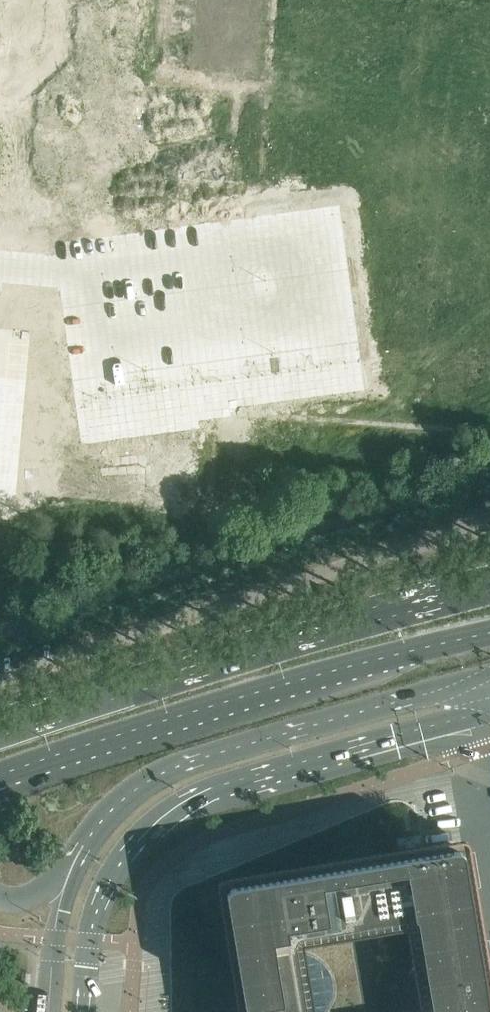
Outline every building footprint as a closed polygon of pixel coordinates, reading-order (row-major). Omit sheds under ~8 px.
[(469,844),(469,843),(468,842),(467,840),(466,839),(465,839),(464,838),(463,838),(461,838),(450,840),(424,844),(422,844),(325,861),(319,862),(224,877),(223,878),(222,878),(221,879),(220,880),(219,881),(218,882),(218,883),(218,884),(218,886),(218,888),(225,932),(239,1011),(489,1011),(489,969),(469,844)]
